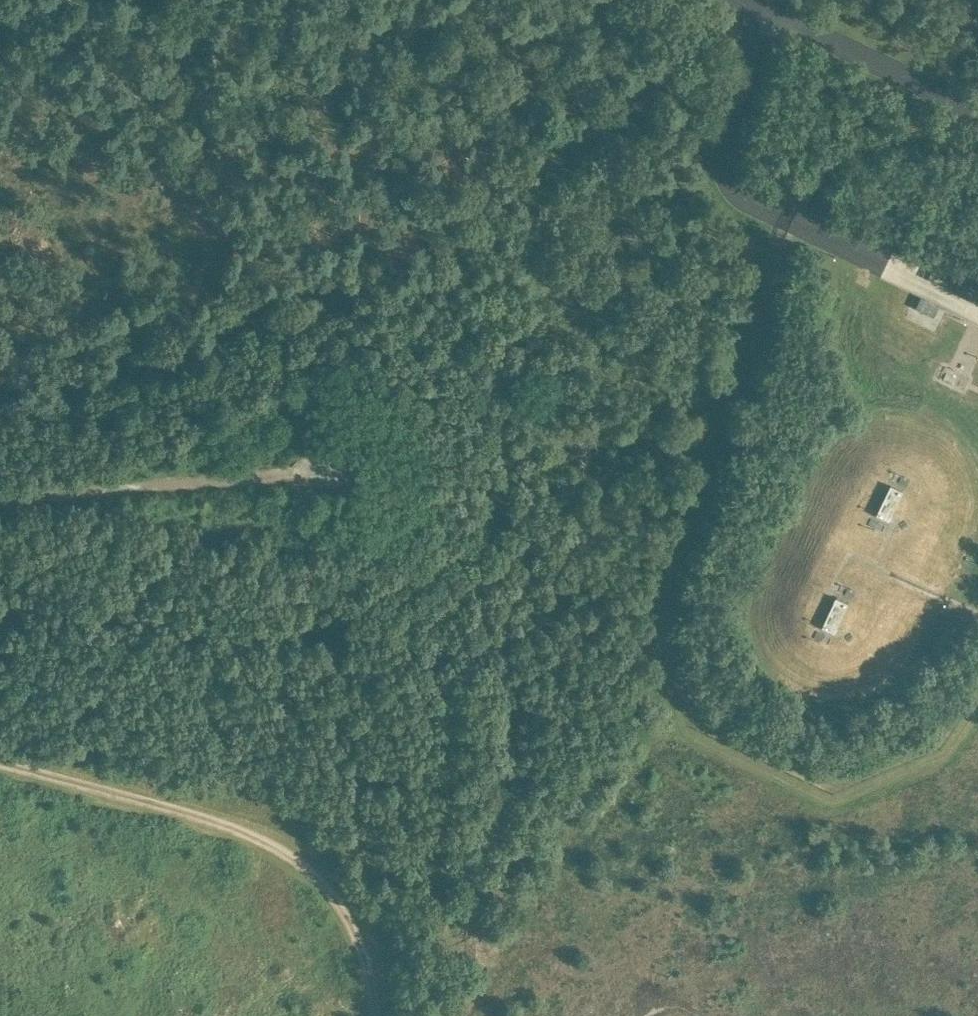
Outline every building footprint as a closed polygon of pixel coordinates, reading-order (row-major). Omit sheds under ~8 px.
[(915,308),(933,317),(939,306),(921,297),(915,308)] [(898,500),(902,491),(891,485),(876,514),(888,520),(898,500)] [(822,627),(834,633),(848,603),(836,597),(822,627)]
